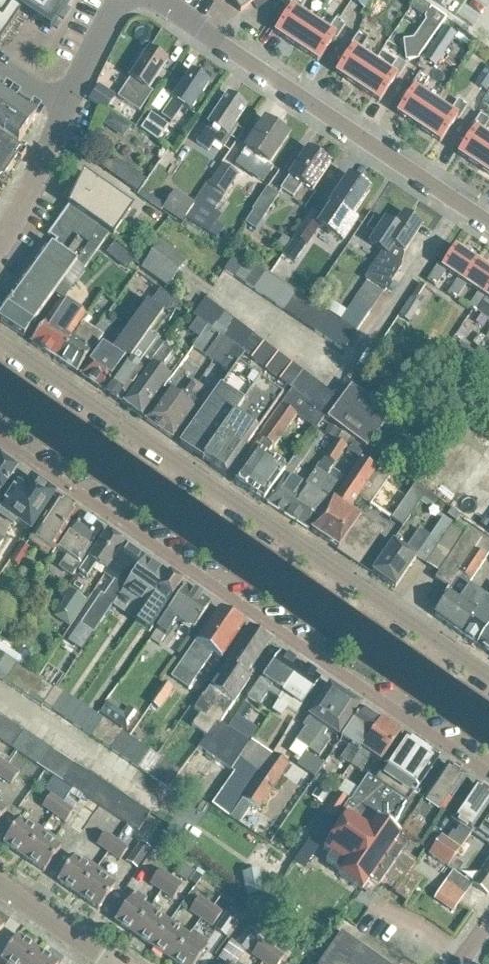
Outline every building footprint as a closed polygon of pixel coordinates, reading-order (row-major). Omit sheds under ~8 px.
[(71,0),(0,0),(0,39),(18,12),(20,10),(24,12),(51,30),(71,0)] [(239,14),(258,0),(229,0),(239,14)] [(312,25),(297,15),(305,3),(301,0),(294,0),(287,11),(288,12),(274,35),(296,49),(312,25)] [(371,0),(355,0),(352,3),(364,11),(371,0)] [(446,0),(436,0),(434,4),(440,8),(446,0)] [(445,22),(429,11),(423,20),(426,22),(412,42),(404,43),(406,63),(417,63),(417,61),(445,22)] [(312,25),(296,49),(318,64),(333,41),(335,43),(344,29),(335,23),(327,35),(312,25)] [(457,35),(452,44),(462,50),(467,42),(457,35)] [(357,90),(373,66),(358,56),(366,44),(357,38),(347,52),(349,53),(335,75),(357,90)] [(147,93),(166,64),(148,52),(136,70),(132,67),(126,76),(130,79),(129,81),(117,99),(123,103),(139,114),(151,95),(147,93)] [(373,66),(357,90),(379,104),(394,82),(396,84),(405,69),(396,64),(388,76),(373,66)] [(488,89),(488,69),(486,68),(475,86),(486,93),(488,89)] [(188,115),(194,107),(208,86),(190,74),(160,118),(170,126),(181,110),(188,115)] [(418,130),(434,106),(420,96),(428,84),(419,78),(409,93),(411,94),(396,116),(418,130)] [(17,147),(37,117),(22,107),(0,92),(0,135),(17,147)] [(223,149),(237,127),(235,125),(245,111),(226,98),(208,126),(208,127),(196,145),(208,153),(214,143),(223,149)] [(434,106),(418,130),(440,145),(455,123),(457,124),(466,110),(458,104),(450,116),(434,106)] [(124,137),(132,124),(112,111),(104,124),(124,137)] [(158,144),(169,129),(151,116),(140,131),(158,144)] [(488,156),(488,142),(480,136),(488,124),(479,119),(470,133),(472,134),(457,156),(479,171),(488,156)] [(264,124),(235,167),(261,184),(271,169),(269,168),(288,139),(264,124)] [(21,157),(0,143),(0,188),(21,157)] [(312,194),(330,167),(307,152),(289,178),(290,179),(281,193),(293,201),(302,187),(312,194)] [(479,171),(488,177),(488,156),(479,171)] [(207,187),(224,197),(225,198),(238,176),(221,165),(207,187)] [(140,190),(145,181),(127,171),(122,180),(140,190)] [(67,209),(108,238),(112,241),(134,209),(133,208),(133,209),(83,176),(82,175),(74,191),(66,204),(68,205),(66,209),(67,209)] [(310,214),(282,257),(293,264),(318,227),(341,243),(355,223),(351,220),(369,194),(348,179),(329,207),(331,209),(321,222),(310,214)] [(214,212),(224,197),(207,187),(195,205),(185,219),(202,230),(214,212)] [(255,231),(278,196),(267,189),(252,212),(253,213),(245,225),(255,231)] [(164,207),(140,191),(136,198),(159,214),(164,207)] [(182,224),(195,205),(175,192),(162,211),(182,224)] [(108,238),(67,209),(46,239),(48,240),(48,239),(55,244),(52,249),(51,248),(48,251),(44,248),(0,309),(0,311),(3,314),(0,318),(0,325),(23,340),(54,296),(59,301),(63,304),(84,273),(83,272),(107,239),(108,238)] [(384,222),(368,245),(387,258),(393,249),(403,255),(421,228),(403,216),(394,229),(384,222)] [(284,252),(290,243),(282,237),(276,247),(284,252)] [(169,287),(187,261),(161,243),(143,269),(169,287)] [(133,261),(113,245),(105,256),(126,271),(133,261)] [(461,284),(474,264),(454,250),(442,268),(438,265),(426,282),(436,288),(445,274),(457,281),(461,284)] [(232,279),(245,260),(235,253),(222,272),(232,279)] [(242,285),(255,266),(245,260),(232,279),(242,285)] [(377,261),(364,280),(384,294),(400,270),(388,262),(385,266),(377,261)] [(488,286),(488,274),(474,264),(461,284),(457,281),(447,296),(456,302),(466,287),(477,295),(481,298),(488,286)] [(252,292),(265,273),(255,266),(242,285),(252,292)] [(262,299),(275,280),(269,276),(265,273),(252,292),(262,299)] [(272,305),(285,286),(280,283),(275,280),(262,299),(272,305)] [(359,292),(375,304),(382,294),(365,283),(359,292)] [(282,312),(295,293),(285,286),(272,305),(282,312)] [(488,323),(488,321),(488,286),(481,298),(477,295),(467,310),(476,316),(477,315),(488,323)] [(160,292),(149,306),(162,315),(179,306),(160,292)] [(368,313),(375,304),(359,292),(352,302),(368,313)] [(293,319),(306,300),(295,293),(282,312),(293,319)] [(411,319),(420,305),(410,299),(401,313),(411,319)] [(201,324),(213,308),(203,300),(191,317),(201,324)] [(302,325),(315,306),(306,300),(293,319),(302,325)] [(86,318),(63,304),(59,301),(30,345),(56,362),(79,329),(81,325),(86,318)] [(362,323),(368,313),(352,302),(345,312),(362,323)] [(124,359),(128,362),(147,336),(162,315),(149,306),(147,304),(110,355),(105,351),(98,352),(80,378),(102,393),(124,359)] [(311,332),(325,313),(315,306),(302,325),(311,332)] [(210,332),(223,315),(213,308),(201,324),(206,329),(210,332)] [(355,333),(362,323),(345,312),(338,322),(345,326),(355,333)] [(322,339),(335,320),(325,313),(311,332),(322,339)] [(220,339),(232,322),(223,315),(210,332),(220,339)] [(345,326),(338,322),(335,320),(322,339),(332,345),(345,326)] [(230,346),(242,330),(232,322),(220,339),(230,346)] [(79,329),(56,362),(76,375),(101,338),(100,338),(106,329),(98,324),(93,333),(81,325),(79,329)] [(341,352),(355,333),(345,326),(332,345),(341,352)] [(220,339),(210,332),(206,329),(195,345),(192,349),(205,358),(228,376),(236,365),(242,356),(239,353),(230,346),(220,339)] [(239,353),(251,337),(242,330),(230,346),(239,353)] [(153,361),(155,362),(157,359),(155,357),(163,347),(156,343),(147,336),(128,362),(124,359),(102,393),(120,406),(153,361)] [(249,361),(261,344),(251,337),(239,353),(242,356),(249,361)] [(263,372),(276,355),(261,344),(249,361),(263,372)] [(153,361),(120,406),(141,420),(169,380),(158,373),(172,354),(163,347),(155,357),(157,359),(155,362),(153,361)] [(278,382),(290,366),(276,355),(263,372),(278,382)] [(202,462),(258,380),(236,365),(228,376),(212,397),(179,447),(202,462)] [(288,390),(299,374),(290,366),(278,382),(288,390)] [(297,397),(309,381),(299,374),(288,390),(291,393),(297,397)] [(282,396),(258,380),(202,462),(224,479),(256,434),(282,396)] [(297,397),(306,405),(319,388),(309,381),(297,397)] [(196,405),(204,392),(191,383),(183,396),(182,395),(177,401),(165,392),(144,422),(171,441),(192,411),(195,404),(196,405)] [(316,413),(329,396),(319,388),(306,405),(316,413)] [(340,431),(350,439),(365,451),(390,419),(349,389),(338,403),(325,421),(340,431)] [(306,405),(297,397),(291,393),(281,407),(296,418),(315,431),(322,419),(315,414),(316,413),(306,405)] [(325,421),(338,403),(329,396),(316,413),(315,414),(322,419),(325,421)] [(273,449),(296,418),(281,407),(263,433),(263,442),(233,484),(262,504),(283,474),(284,472),(284,466),(275,460),(269,461),(268,463),(263,459),(269,452),(264,449),(267,445),(273,449)] [(334,441),(338,434),(328,427),(323,435),(334,441)] [(331,470),(350,439),(340,431),(314,472),(303,489),(302,488),(282,517),(307,532),(344,478),(331,470)] [(364,451),(353,444),(345,456),(356,463),(364,451)] [(370,507),(395,471),(368,451),(311,533),(359,566),(383,531),(361,516),(358,520),(347,512),(357,498),(370,507)] [(282,517),(302,488),(289,480),(299,466),(292,461),(284,472),(283,474),(286,476),(265,506),(282,517)] [(16,473),(0,463),(0,496),(16,473)] [(30,481),(23,492),(17,488),(0,514),(0,550),(3,545),(0,544),(9,530),(13,532),(16,527),(22,531),(23,529),(29,533),(53,497),(30,481)] [(402,529),(427,493),(415,485),(390,521),(402,529)] [(49,559),(79,515),(57,500),(27,544),(49,559)] [(80,516),(56,551),(68,559),(59,572),(69,579),(103,532),(80,516)] [(393,544),(371,575),(394,591),(418,557),(428,565),(455,526),(443,518),(429,538),(419,531),(404,552),(393,544)] [(428,565),(439,573),(433,582),(446,592),(442,597),(446,599),(434,618),(460,636),(485,601),(465,587),(488,553),(488,550),(478,542),(455,526),(428,565)] [(105,574),(124,546),(106,534),(78,575),(86,580),(95,567),(105,574)] [(16,568),(28,551),(20,546),(9,563),(16,568)] [(92,636),(105,616),(144,560),(125,547),(105,576),(114,582),(103,598),(100,596),(78,626),(92,636)] [(157,593),(168,577),(144,560),(139,568),(121,593),(105,616),(118,624),(128,608),(129,609),(133,602),(145,610),(157,593)] [(145,610),(142,614),(144,615),(127,639),(139,647),(181,586),(168,577),(157,593),(145,610)] [(193,632),(210,606),(184,588),(167,614),(150,641),(159,647),(176,620),(193,632)] [(57,613),(73,623),(85,603),(65,590),(60,599),(64,602),(57,613)] [(460,636),(477,648),(488,630),(488,596),(485,601),(460,636)] [(221,662),(244,629),(217,611),(195,644),(196,645),(193,650),(192,650),(176,675),(171,681),(186,691),(205,663),(209,661),(212,656),(221,662)] [(477,648),(488,657),(488,630),(477,648)] [(220,723),(221,724),(249,680),(246,678),(268,646),(248,632),(214,682),(209,690),(204,698),(203,697),(193,711),(199,714),(190,727),(206,738),(215,724),(218,726),(220,723)] [(282,695),(300,668),(280,654),(262,681),(260,680),(246,700),(258,708),(272,688),(282,695)] [(14,664),(4,657),(0,663),(0,681),(1,682),(14,664)] [(11,688),(23,670),(14,664),(1,682),(11,688)] [(300,668),(282,695),(282,696),(272,711),(280,717),(286,709),(297,716),(320,681),(300,668)] [(21,695),(33,677),(23,670),(11,688),(21,695)] [(30,701),(42,683),(33,677),(21,695),(30,701)] [(42,706),(52,690),(42,683),(30,701),(40,708),(42,706)] [(159,711),(173,690),(163,684),(149,704),(159,711)] [(307,751),(344,698),(329,687),(307,718),(308,719),(302,728),(304,730),(289,753),(300,761),(307,751)] [(52,690),(42,706),(50,711),(62,694),(53,688),(52,690)] [(60,718),(72,700),(62,694),(50,711),(60,718)] [(344,698),(307,751),(318,759),(329,743),(323,739),(327,732),(338,739),(359,708),(344,698)] [(70,725),(82,707),(72,700),(60,718),(70,725)] [(79,731),(91,713),(82,707),(70,725),(79,731)] [(128,709),(116,726),(127,734),(139,717),(128,709)] [(349,767),(380,722),(361,710),(340,741),(349,747),(340,760),(349,767)] [(89,738),(101,720),(91,713),(79,731),(89,738)] [(237,714),(230,728),(254,738),(260,724),(237,714)] [(15,725),(5,719),(0,727),(0,742),(3,744),(15,725)] [(99,744),(111,726),(101,720),(89,738),(99,744)] [(380,722),(349,767),(361,775),(367,765),(361,761),(366,754),(381,764),(400,736),(380,722)] [(250,745),(240,737),(226,728),(221,724),(220,723),(218,726),(215,724),(206,738),(198,750),(230,772),(237,760),(241,763),(250,745)] [(12,750),(24,732),(15,725),(3,744),(12,750)] [(109,751),(121,733),(111,726),(99,744),(109,751)] [(22,757),(35,739),(24,732),(12,750),(22,757)] [(117,757),(129,739),(121,733),(109,751),(117,757)] [(413,797),(438,761),(403,738),(373,782),(367,778),(349,804),(347,802),(336,820),(342,824),(324,851),(331,856),(326,864),(340,874),(338,877),(362,893),(369,883),(377,888),(384,878),(400,854),(410,839),(402,834),(422,803),(413,797)] [(32,763),(44,745),(35,739),(22,757),(32,763)] [(126,763),(138,745),(129,739),(117,757),(126,763)] [(259,775),(272,757),(251,743),(250,745),(241,763),(259,775)] [(42,769),(54,751),(44,745),(32,763),(42,769)] [(135,769),(147,751),(138,745),(126,763),(135,769)] [(51,776),(63,758),(54,751),(42,769),(51,776)] [(144,775),(155,756),(147,751),(135,769),(144,775)] [(155,782),(167,764),(155,756),(144,775),(155,782)] [(242,800),(250,805),(257,811),(287,768),(272,757),(259,775),(252,786),(244,797),(242,800)] [(61,782),(73,764),(63,758),(51,776),(61,782)] [(259,775),(241,763),(237,760),(230,772),(233,774),(252,786),(259,775)] [(71,789),(83,770),(73,764),(61,782),(71,789)] [(167,764),(155,782),(166,790),(178,772),(167,764)] [(0,777),(0,779),(10,786),(19,774),(8,766),(0,777)] [(421,846),(432,830),(466,780),(446,767),(422,803),(402,834),(410,839),(421,846)] [(80,795),(92,777),(83,770),(71,789),(80,795)] [(244,797),(252,786),(233,774),(226,784),(244,797)] [(90,801),(102,783),(92,777),(80,795),(90,801)] [(52,779),(44,792),(50,796),(62,804),(70,792),(52,779)] [(100,808),(112,790),(102,783),(90,801),(100,808)] [(237,807),(242,800),(244,797),(226,784),(219,795),(237,807)] [(488,809),(488,796),(475,787),(451,822),(460,828),(455,835),(452,833),(446,843),(440,839),(428,857),(447,870),(473,833),(488,809)] [(319,788),(310,800),(319,807),(327,795),(319,788)] [(109,814),(121,796),(112,790),(100,808),(109,814)] [(333,823),(336,820),(347,802),(334,794),(320,814),(333,823)] [(230,818),(237,807),(219,795),(212,806),(230,818)] [(53,816),(62,804),(50,796),(42,809),(53,816)] [(119,820),(131,802),(121,796),(109,814),(119,820)] [(238,824),(250,805),(242,800),(237,807),(230,818),(238,824)] [(128,826),(140,808),(131,802),(119,820),(128,826)] [(62,804),(53,816),(64,824),(73,812),(62,804)] [(140,808),(128,826),(137,832),(149,814),(140,808)] [(473,833),(488,844),(488,809),(473,833)] [(23,860),(41,833),(29,824),(26,828),(18,822),(2,846),(23,860)] [(172,854),(184,836),(172,828),(160,845),(172,854)] [(41,833),(23,860),(43,874),(60,851),(52,845),(54,842),(41,833)] [(107,854),(116,841),(105,834),(96,846),(107,854)] [(116,841),(107,854),(119,862),(127,849),(116,841)] [(137,871),(151,851),(140,843),(126,864),(137,871)] [(301,853),(294,864),(305,872),(313,862),(301,853)] [(397,887),(407,872),(413,863),(400,854),(384,878),(397,887)] [(77,898),(95,871),(83,863),(81,866),(73,860),(56,884),(77,898)] [(488,893),(488,861),(471,887),(486,897),(488,893)] [(95,871),(77,898),(97,912),(114,889),(106,884),(109,881),(95,871)] [(162,895),(172,880),(160,871),(149,886),(162,895)] [(263,896),(259,872),(241,876),(246,900),(263,896)] [(407,872),(397,887),(393,894),(405,902),(420,880),(407,872)] [(458,905),(470,886),(452,874),(439,894),(458,905)] [(172,880),(162,895),(172,902),(183,887),(172,880)] [(132,936),(150,911),(142,906),(146,902),(135,895),(132,899),(131,898),(114,923),(132,936)] [(199,920),(209,905),(199,899),(188,913),(199,920)] [(209,905),(199,920),(211,928),(222,914),(209,905)] [(150,911),(132,936),(151,949),(168,924),(158,917),(161,912),(153,907),(150,911)] [(226,939),(239,919),(229,911),(215,931),(226,939)] [(246,952),(263,929),(252,921),(236,945),(246,952)] [(169,962),(187,937),(168,924),(151,949),(169,962)] [(191,934),(188,938),(187,937),(169,962),(172,963),(196,963),(206,950),(205,950),(208,945),(191,934)] [(37,953),(16,938),(0,961),(0,962),(3,963),(29,963),(37,953)] [(344,939),(327,963),(379,963),(344,939)] [(260,963),(263,963),(272,950),(261,942),(251,957),(260,963)] [(263,963),(280,963),(284,958),(272,950),(263,963)] [(29,963),(53,963),(37,953),(29,963)]
